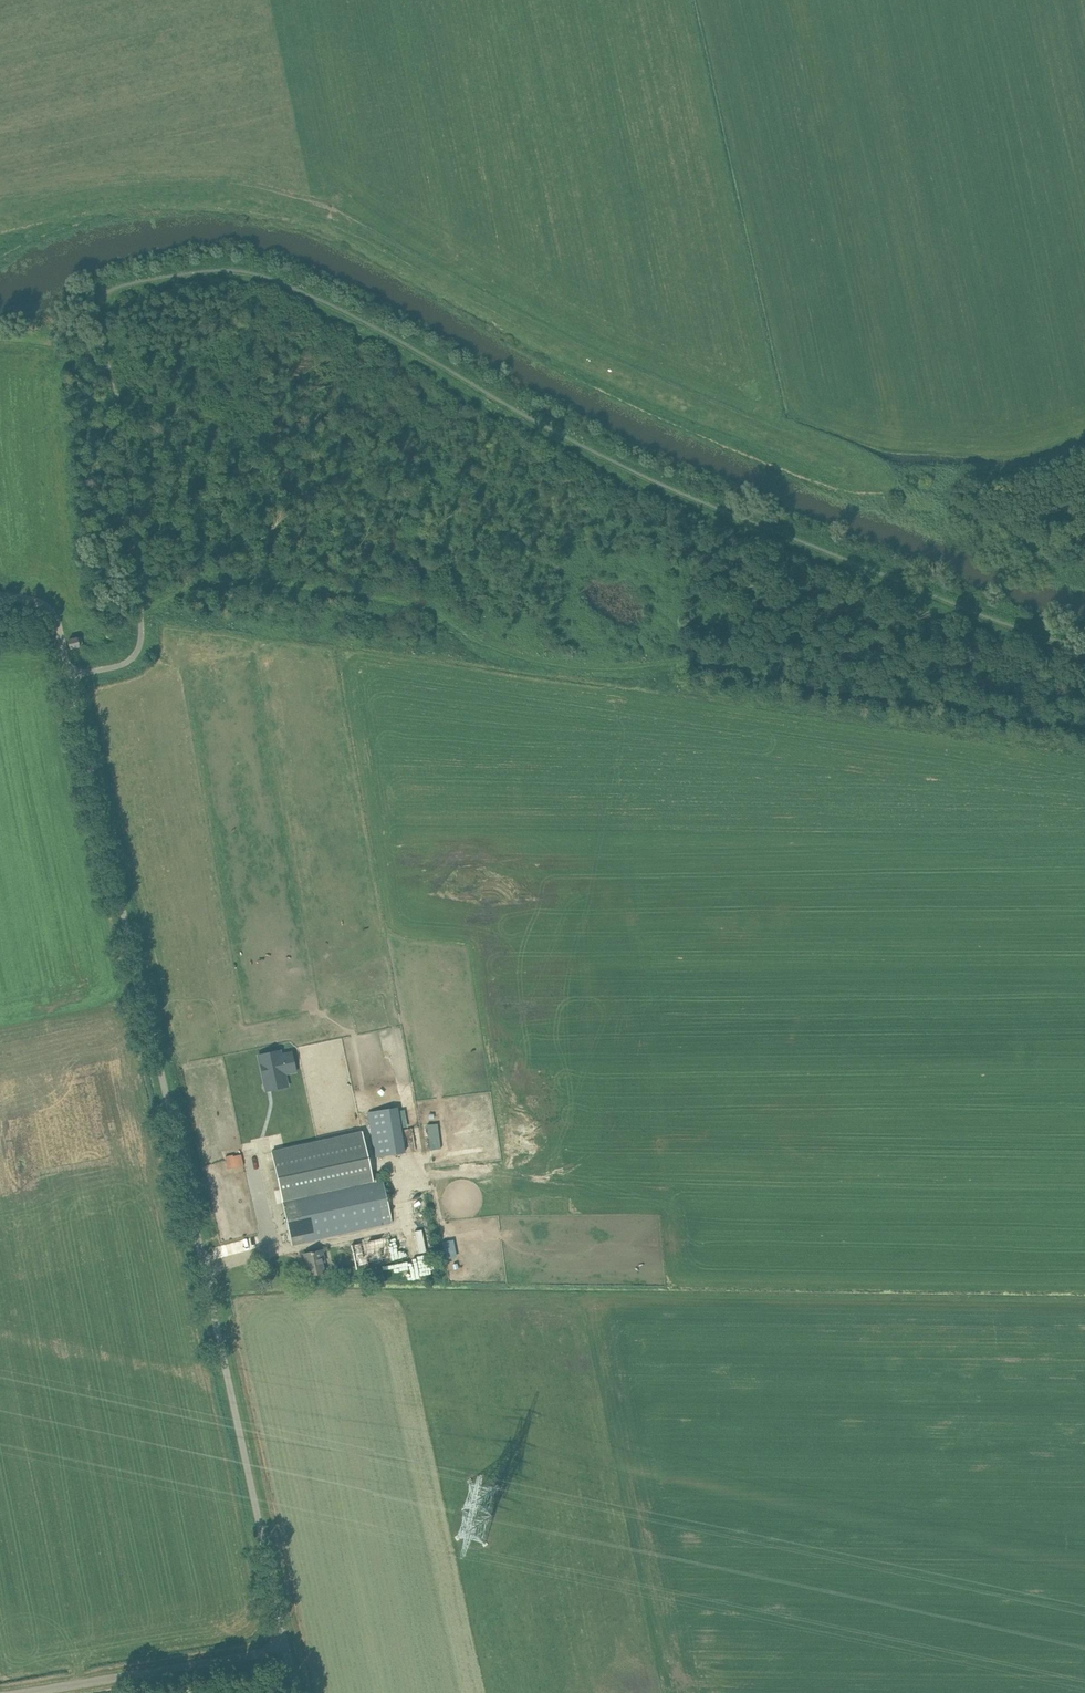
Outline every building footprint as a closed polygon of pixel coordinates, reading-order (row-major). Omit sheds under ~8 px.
[(79,647),(77,638),(68,640),(70,649),(79,647)] [(281,1051),(261,1055),(268,1086),(287,1081),(286,1076),(289,1075),(286,1060),(283,1061),(281,1051)] [(399,1107),(369,1112),(377,1158),(407,1153),(399,1107)] [(272,1151),(282,1195),(292,1244),(393,1222),(382,1172),(372,1174),(363,1131),(272,1151)] [(430,1228),(423,1229),(351,1245),(352,1250),(346,1251),(350,1270),(356,1269),(356,1270),(428,1254),(435,1252),(430,1228)] [(322,1250),(314,1252),(304,1254),(308,1276),(323,1273),(321,1262),(324,1261),(322,1250)]
